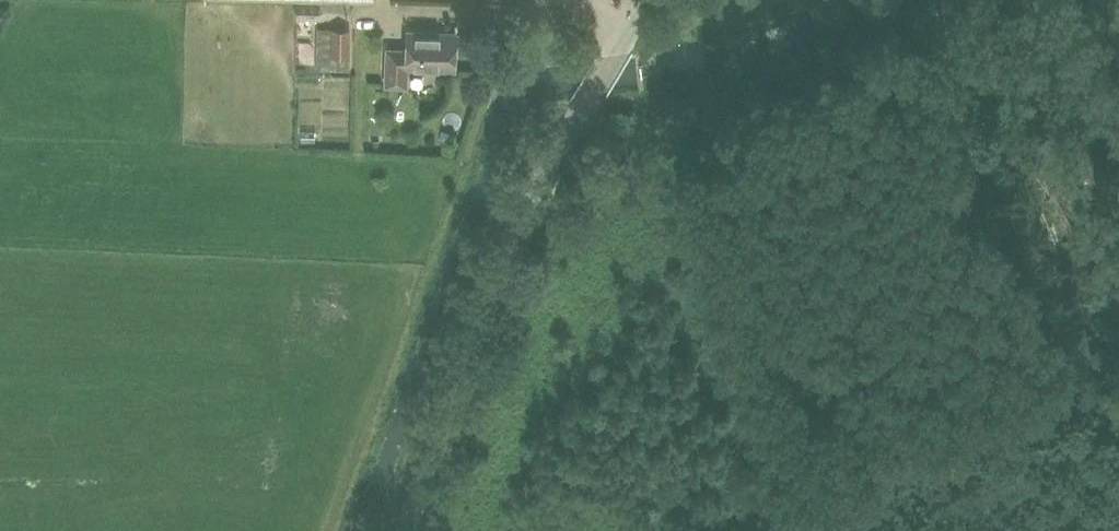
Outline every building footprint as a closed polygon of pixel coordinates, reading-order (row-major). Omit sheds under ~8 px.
[(316,70),(349,70),(351,29),(317,28),(316,70)] [(406,49),(387,48),(386,84),(406,85),(407,67),(454,69),(456,32),(407,30),(406,49)]
